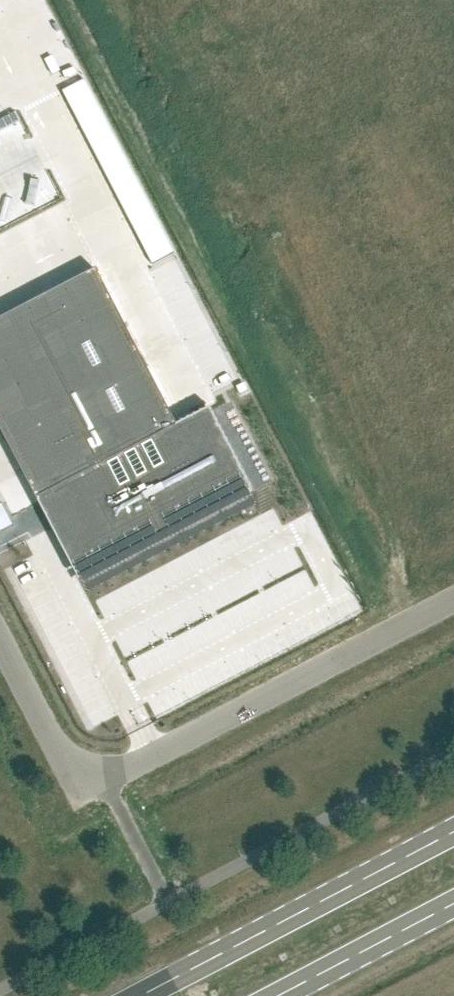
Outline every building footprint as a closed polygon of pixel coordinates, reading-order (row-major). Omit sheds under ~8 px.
[(63,92),(74,114),(96,103),(85,81),(63,92)] [(21,122),(16,113),(0,121),(0,132),(21,122)] [(156,218),(134,229),(153,265),(175,254),(156,218)] [(33,493),(34,493),(38,502),(67,487),(78,509),(61,518),(91,576),(253,492),(210,410),(178,426),(97,270),(44,298),(49,308),(0,333),(0,429),(33,493)] [(0,505),(0,533),(14,525),(3,503),(0,505)]
